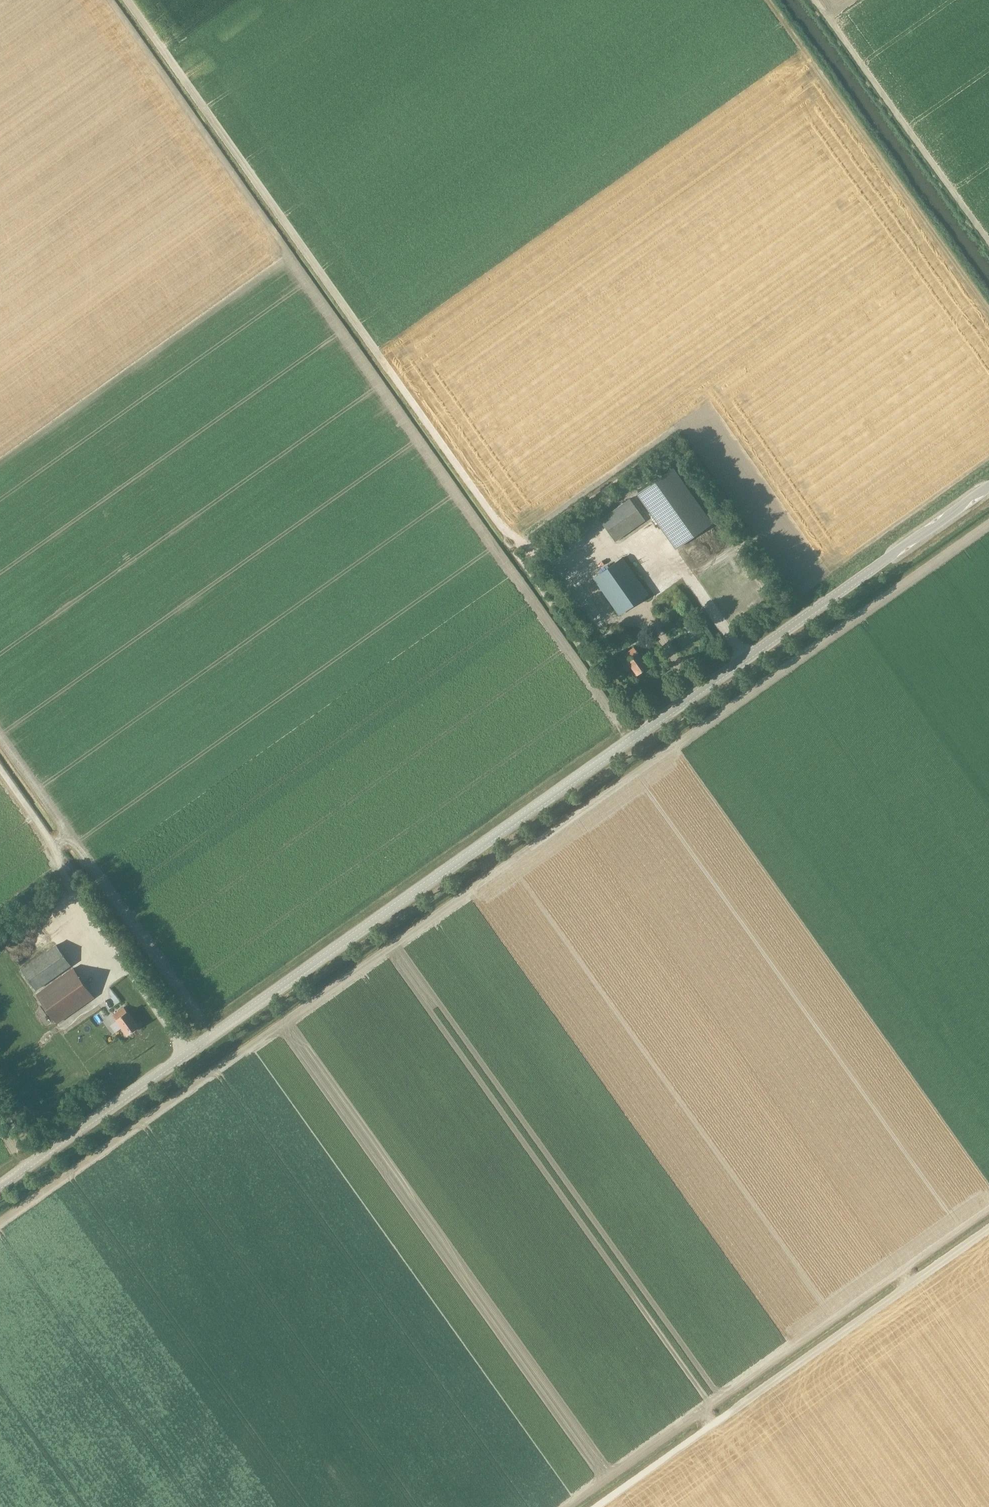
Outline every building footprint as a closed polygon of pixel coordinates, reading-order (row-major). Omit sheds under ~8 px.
[(712,523),(673,468),(636,494),(676,549),(712,523)] [(615,541),(645,520),(630,498),(600,520),(615,541)] [(619,614),(648,594),(623,557),(594,578),(619,614)] [(673,637),(678,642),(687,635),(683,629),(673,637)] [(637,675),(648,667),(638,652),(638,653),(634,647),(626,653),(630,658),(627,660),(637,675)] [(37,990),(72,966),(56,944),(22,969),(37,990)] [(58,1023),(94,997),(73,968),(37,994),(58,1023)] [(127,1035),(138,1027),(128,1012),(127,1012),(124,1007),(113,1015),(127,1035)]
